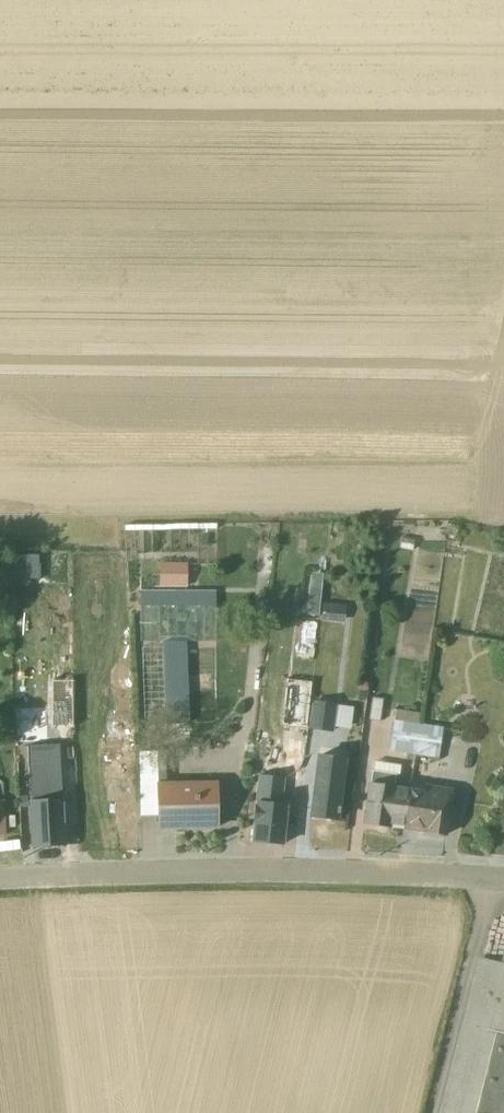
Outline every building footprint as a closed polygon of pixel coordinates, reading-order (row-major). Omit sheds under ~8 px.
[(186,585),(187,562),(158,560),(157,584),(186,585)] [(155,690),(156,667),(145,667),(145,690),(155,690)] [(127,738),(128,670),(111,670),(109,678),(109,685),(113,685),(113,723),(104,724),(105,739),(127,738)] [(382,701),(371,699),(368,721),(379,723),(382,701)] [(311,702),(307,730),(332,733),(333,728),(349,730),(352,709),(336,706),(336,705),(311,702)] [(418,714),(394,711),(388,752),(413,756),(418,714)] [(442,729),(417,725),(413,756),(437,760),(442,729)] [(116,739),(105,739),(105,780),(119,780),(118,763),(117,763),(117,753),(116,753),(116,739)] [(164,752),(138,753),(139,817),(157,817),(157,829),(216,828),(215,782),(165,783),(164,752)] [(339,758),(340,755),(333,755),(332,757),(318,756),(310,818),(336,821),(343,759),(339,758)] [(304,759),(289,757),(286,780),(301,781),(304,759)] [(378,826),(379,822),(403,825),(408,790),(394,788),(395,776),(398,776),(399,766),(374,763),(372,772),(371,772),(363,824),(378,826)] [(284,779),(258,776),(251,842),(281,845),(285,806),(281,806),(284,779)] [(403,830),(444,836),(451,790),(424,787),(423,792),(408,790),(403,830)] [(60,802),(28,804),(31,848),(63,847),(60,802)] [(478,959),(439,1112),(503,1112),(503,950),(500,965),(478,959)]
